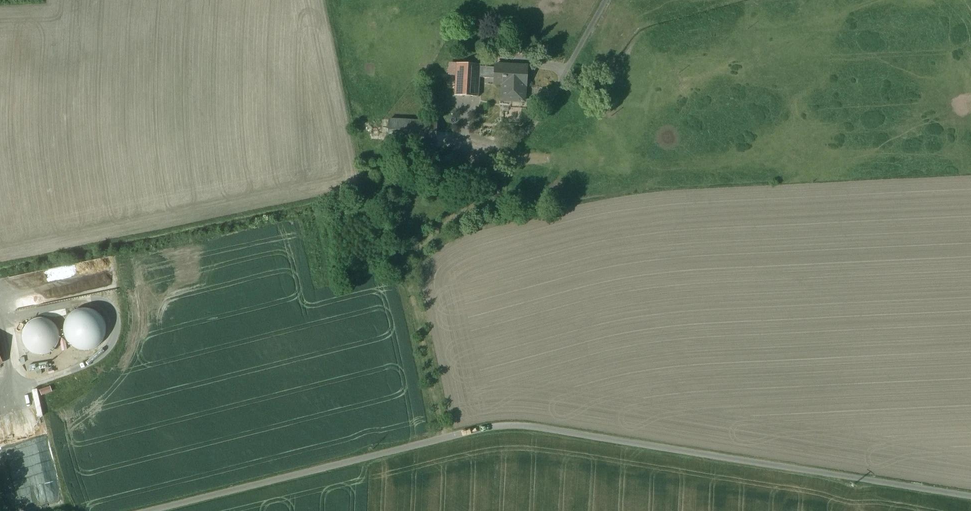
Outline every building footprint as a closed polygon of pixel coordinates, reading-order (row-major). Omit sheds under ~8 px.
[(480,64),(457,63),(454,101),(455,101),(453,127),(476,128),(480,77),(480,66),(480,64)] [(516,68),(505,67),(505,65),(504,65),(503,66),(496,66),(497,65),(495,65),(495,68),(480,66),(480,77),(503,79),(502,97),(511,97),(511,100),(524,101),(525,85),(526,85),(527,67),(516,66),(516,68)] [(437,123),(403,121),(403,120),(388,120),(387,140),(436,142),(437,123)] [(80,308),(78,309),(75,310),(73,311),(71,313),(69,314),(68,315),(66,318),(65,321),(64,323),(64,325),(63,327),(63,329),(63,331),(64,333),(64,335),(65,336),(65,338),(66,340),(68,342),(69,343),(71,346),(73,347),(76,348),(78,349),(81,350),(85,350),(89,350),(92,349),(94,348),(96,347),(98,346),(99,345),(100,344),(101,342),(103,340),(104,337),(105,335),(106,333),(106,331),(106,329),(106,326),(106,324),(105,323),(104,321),(104,319),(102,317),(100,314),(99,313),(97,311),(94,310),(91,309),(89,308),(86,308),(84,307),(80,308)] [(43,318),(40,317),(37,318),(34,319),(32,319),(30,321),(29,322),(27,323),(26,325),(25,327),(24,329),(23,331),(22,333),(22,334),(22,337),(22,339),(23,341),(24,343),(25,346),(27,349),(29,350),(31,352),(33,353),(35,354),(37,354),(41,355),(44,354),(47,354),(49,353),(51,351),(53,350),(54,348),(55,347),(57,345),(58,343),(59,341),(59,339),(59,337),(59,336),(59,333),(59,332),(58,330),(57,328),(56,326),(54,323),(52,321),(50,320),(48,319),(46,318),(43,318)] [(41,388),(35,389),(38,416),(45,415),(41,388)]
